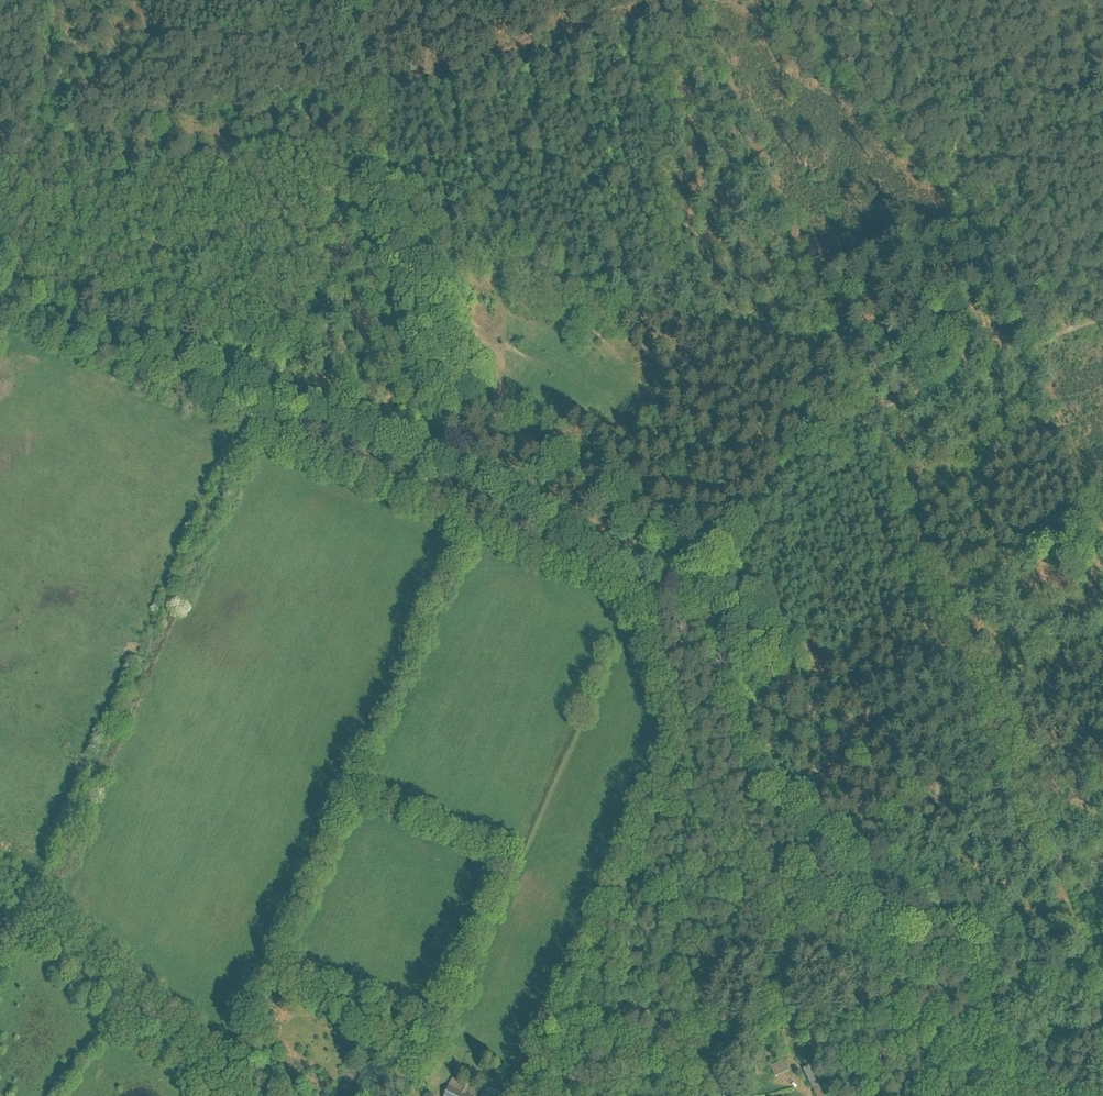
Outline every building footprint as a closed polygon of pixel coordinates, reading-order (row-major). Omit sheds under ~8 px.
[(807,1078),(814,1075),(806,1061),(800,1064),(807,1078)] [(813,1076),(808,1079),(817,1095),(824,1095),(813,1076)] [(453,1078),(445,1095),(470,1095),(467,1094),(470,1087),(464,1085),(465,1084),(453,1078)] [(486,1087),(481,1095),(503,1095),(486,1087)]
